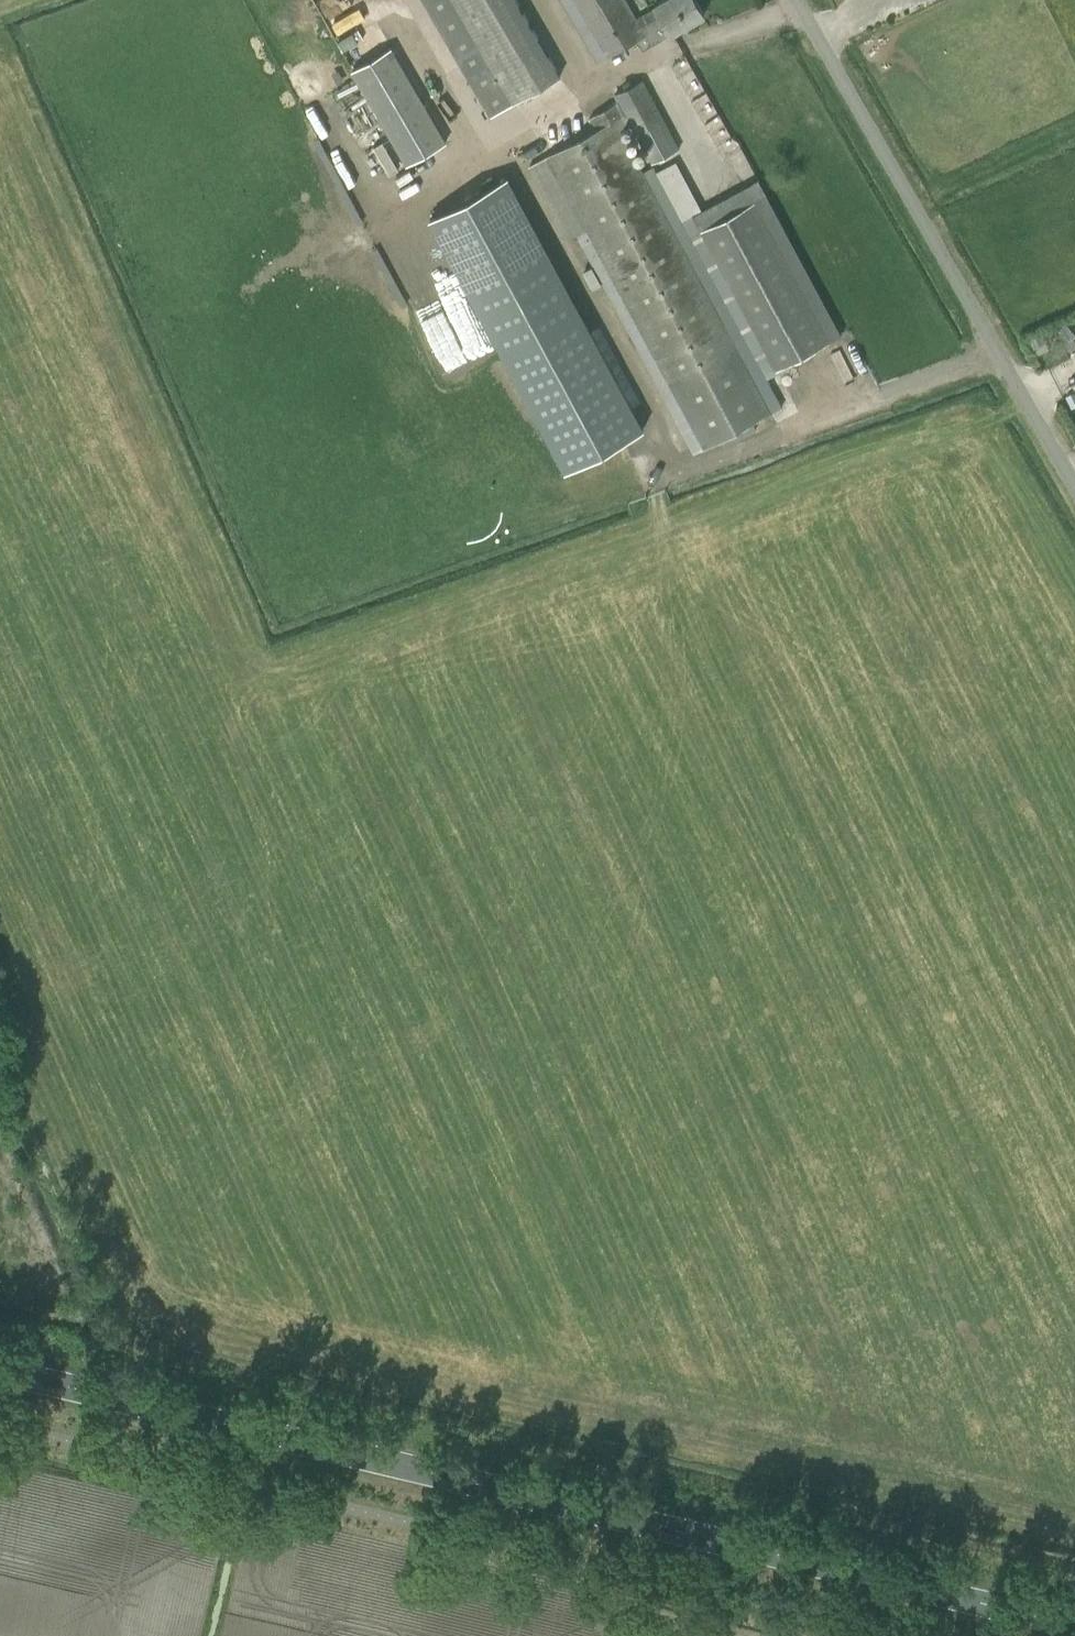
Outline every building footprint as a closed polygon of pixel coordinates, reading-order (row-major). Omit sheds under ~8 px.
[(490,117),(513,103),(561,76),(517,0),(422,0),(490,117)] [(608,55),(636,39),(665,22),(672,33),(686,25),(705,14),(697,0),(662,0),(655,4),(657,7),(636,19),(625,0),(576,0),(608,55)] [(449,143),(398,45),(356,67),(407,165),(449,143)] [(549,154),(706,447),(770,412),(620,131),(632,124),(653,163),(679,148),(643,80),(616,94),(619,102),(591,117),(597,129),(549,154)] [(508,177),(431,218),(444,243),(512,370),(590,328),(508,177)] [(693,215),(776,370),(831,341),(748,185),(693,215)] [(1043,332),(1028,339),(1032,348),(1034,347),(1037,355),(1050,349),(1046,341),(1047,341),(1043,332)] [(1071,408),(1074,406),(1074,392),(1065,396),(1071,408)]
